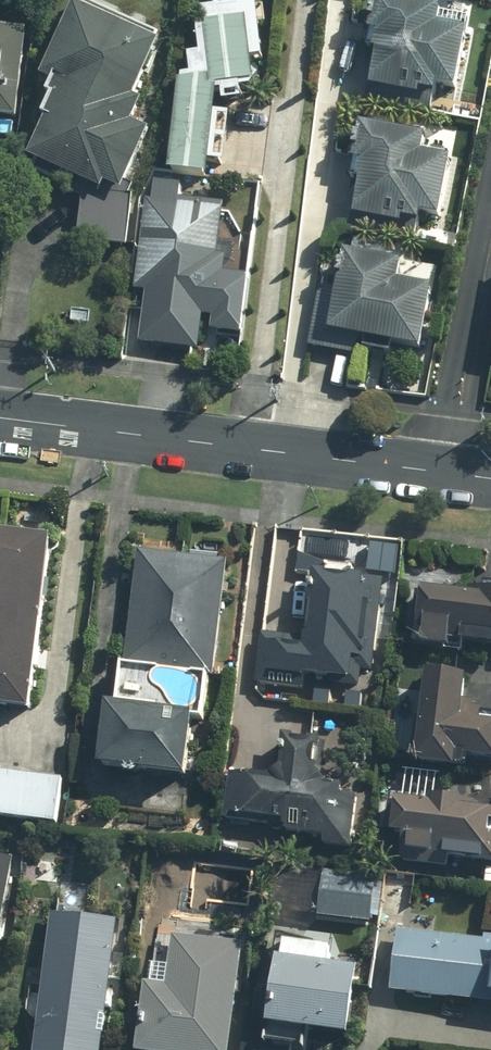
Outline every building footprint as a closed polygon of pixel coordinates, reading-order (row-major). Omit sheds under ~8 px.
[(180,93),(173,180),(209,184),(219,97),(254,96),(251,72),(262,70),(257,16),(240,17),(239,0),(232,0),(212,2),(214,20),(197,22),(201,62),(190,65),(195,90),(180,93)] [(372,43),(380,44),(368,106),(428,118),(433,96),(457,100),(468,42),(436,36),(440,19),(379,7),(372,43)] [(61,110),(33,170),(104,204),(108,195),(123,202),(151,144),(137,137),(147,115),(139,111),(165,57),(79,17),(45,87),(59,94),(54,106),(61,110)] [(17,124),(29,40),(0,36),(0,122),(17,124)] [(356,172),(364,173),(352,235),(412,247),(417,224),(441,229),(452,171),(421,164),(424,148),(363,136),(356,172)] [(241,339),(248,283),(218,280),(226,216),(177,209),(179,193),(155,190),(153,207),(146,206),(135,294),(146,296),(140,349),(199,357),(204,320),(214,321),(212,336),(241,339)] [(310,347),(359,357),(360,350),(420,362),(432,301),(398,294),(402,275),(344,263),(338,297),(320,293),(310,347)] [(0,522),(0,695),(44,701),(65,529),(0,522)] [(236,557),(145,547),(132,659),(223,670),(236,557)] [(367,681),(370,657),(380,658),(391,573),(327,565),(318,635),(268,629),(263,668),(367,681)] [(486,587),(429,582),(424,633),(490,639),(490,575),(487,574),(486,587)] [(437,664),(427,756),(470,761),(472,749),(490,751),(490,706),(476,705),(480,668),(437,664)] [(207,706),(121,694),(112,758),(199,770),(207,706)] [(331,731),(294,727),(289,774),(236,769),(231,819),(359,831),(364,781),(326,778),(331,731)] [(0,767),(0,811),(66,819),(71,776),(0,767)] [(441,799),(401,794),(394,842),(410,844),(408,859),(448,864),(450,849),(490,854),(490,805),(480,804),(481,795),(442,790),(441,799)] [(0,849),(0,986),(2,986),(23,853),(0,849)] [(56,910),(45,1048),(67,1049),(114,1049),(125,916),(56,910)] [(404,927),(398,987),(490,997),(490,936),(404,927)] [(153,980),(146,1048),(163,1049),(241,1049),(252,937),(179,930),(174,982),(153,980)] [(370,962),(289,952),(281,1015),(362,1026),(370,962)]
